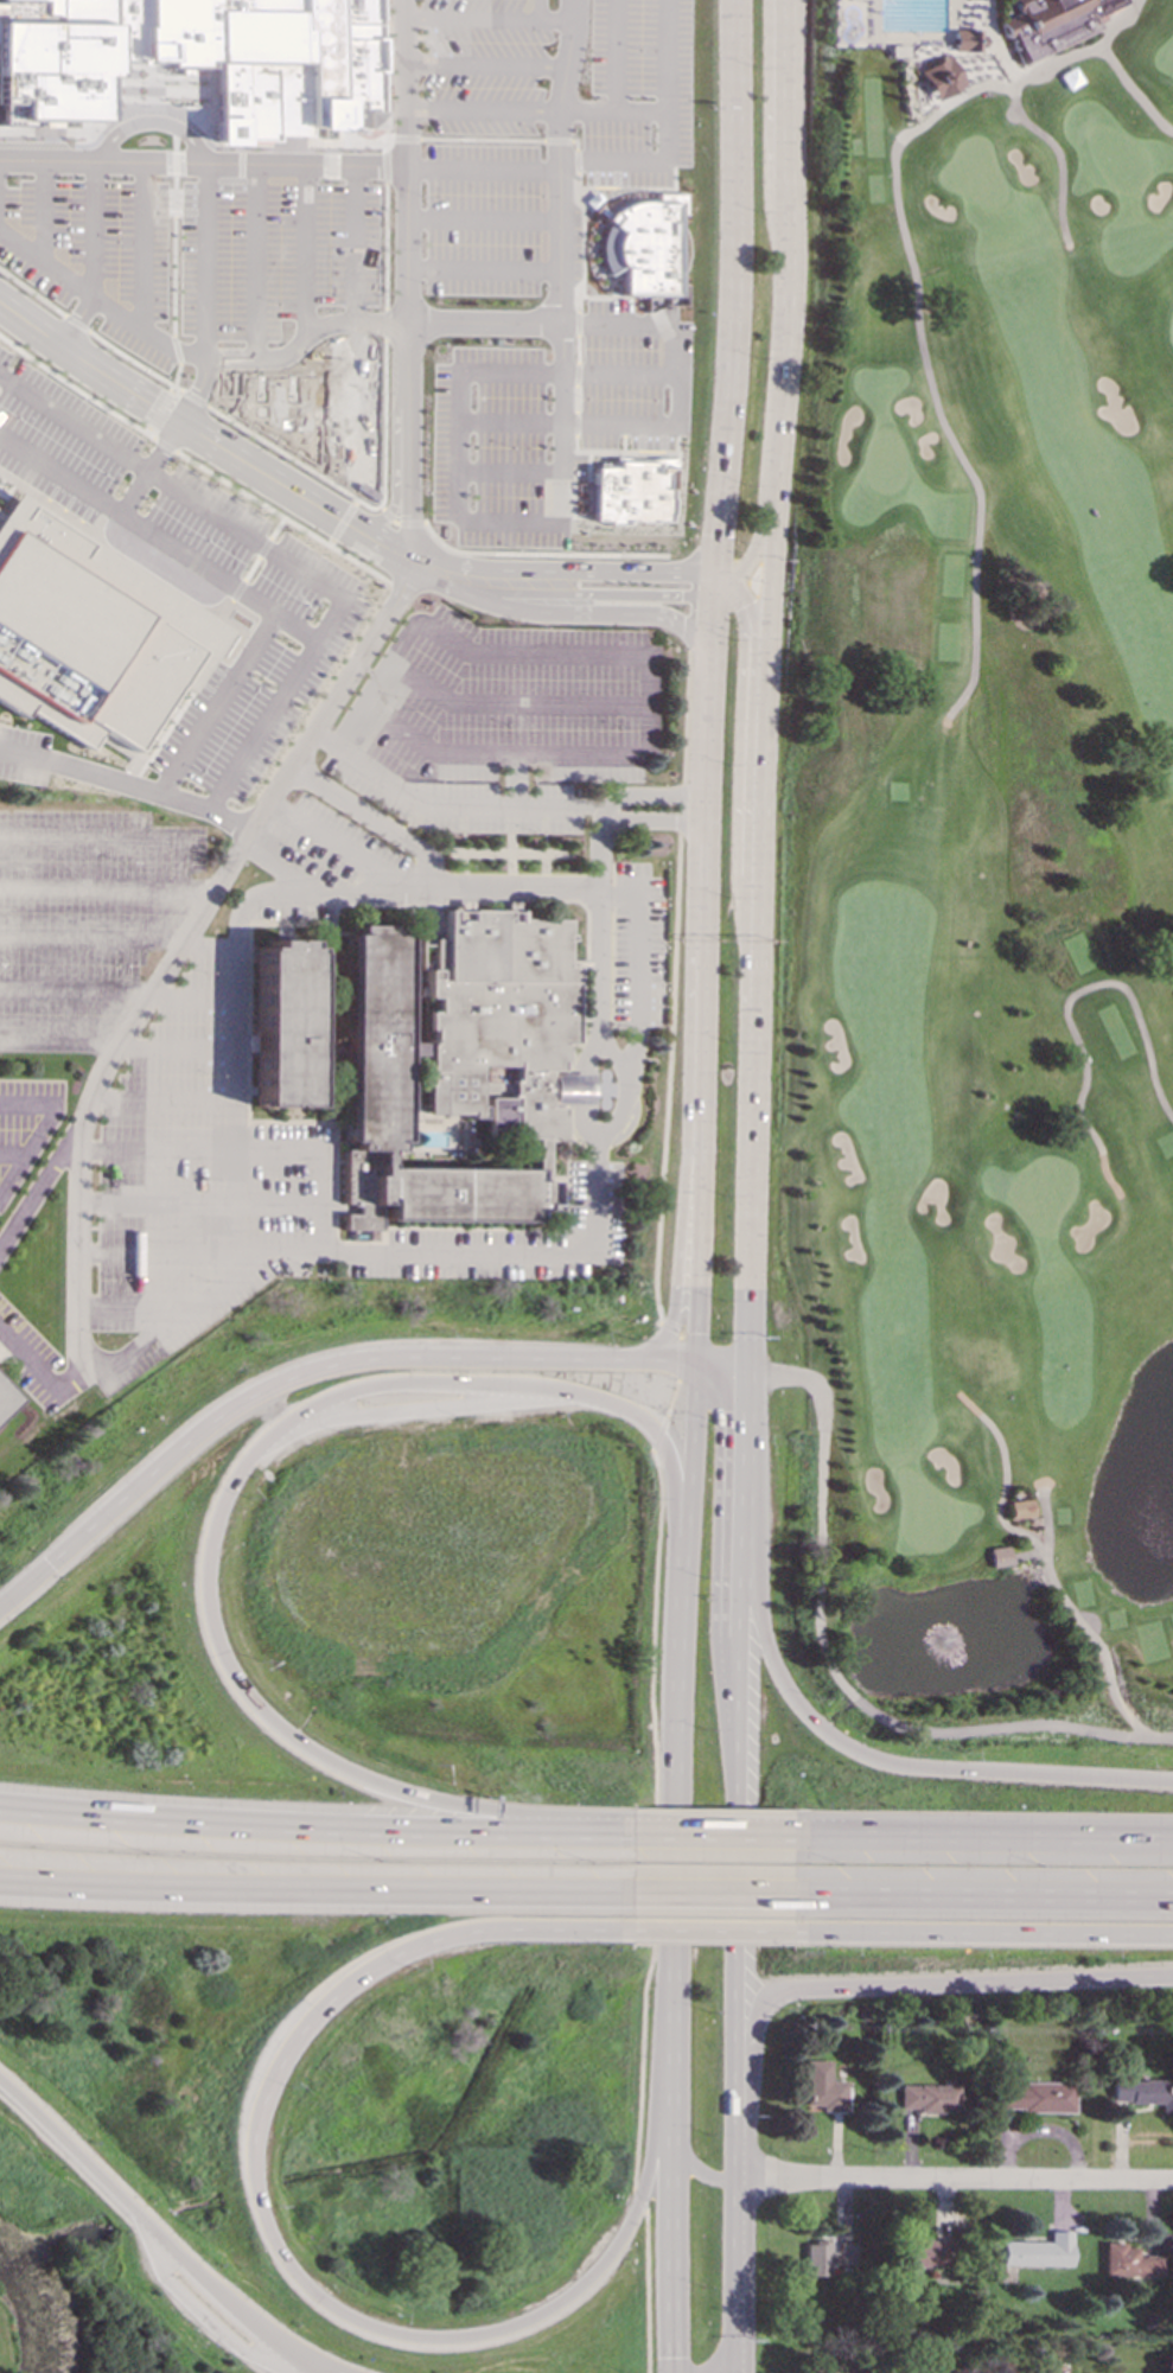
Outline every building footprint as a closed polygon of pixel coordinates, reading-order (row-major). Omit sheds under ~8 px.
[(44,127),(62,128),(62,121),(106,122),(106,77),(116,77),(116,59),(168,60),(168,68),(184,68),(184,75),(195,75),(195,69),(210,69),(210,63),(219,63),(218,117),(213,117),(213,142),(213,146),(274,146),(274,135),(308,136),(308,127),(312,127),(312,130),(324,130),(324,139),(336,139),(336,129),(383,130),(385,0),(0,0),(0,4),(0,104),(14,104),(14,101),(21,101),(20,120),(44,120),(44,127)] [(1129,12),(1124,0),(1010,0),(1016,13),(1000,20),(1018,59),(1129,12)] [(951,52),(981,51),(981,28),(951,28),(951,52)] [(931,101),(962,85),(948,56),(917,70),(931,101)] [(619,206),(629,203),(638,200),(650,200),(657,204),(657,194),(684,194),(684,216),(676,215),(675,296),(619,295),(620,268),(617,268),(606,276),(603,269),(599,261),(598,250),(599,241),(601,231),(606,224),(601,221),(610,211),(611,212),(619,206)] [(232,370),(321,371),(321,393),(326,393),(325,470),(230,412),(241,393),(231,393),(232,370)] [(589,467),(589,519),(604,519),(604,524),(621,525),(623,521),(635,521),(635,522),(650,523),(650,521),(667,521),(667,515),(669,515),(669,498),(667,498),(668,491),(672,491),(672,458),(651,458),(651,460),(612,459),(611,467),(589,467)] [(14,492),(1,513),(0,515),(0,702),(24,717),(28,710),(87,748),(100,729),(133,751),(176,687),(186,693),(225,631),(14,492)] [(517,910),(444,910),(444,939),(434,939),(434,970),(426,969),(426,997),(435,997),(435,1013),(427,1013),(427,1031),(431,1031),(431,1041),(426,1041),(426,1112),(468,1114),(468,1117),(480,1117),(480,1105),(478,1105),(478,1067),(512,1067),(512,1079),(509,1079),(509,1096),(483,1096),(483,1141),(562,1142),(563,1105),(550,1105),(550,1072),(559,1072),(559,1067),(563,1067),(563,1042),(572,1042),(572,967),(563,967),(563,921),(516,920),(517,910)] [(421,939),(431,945),(437,937),(433,934),(438,925),(427,918),(419,930),(425,934),(421,939)] [(401,937),(393,937),(394,925),(352,925),(352,933),(345,933),(343,1143),(350,1143),(350,1149),(343,1149),(342,1205),(356,1205),(356,1214),(342,1214),(342,1229),(376,1230),(376,1204),(384,1204),(384,1220),(533,1221),(533,1210),(544,1210),(544,1181),(531,1181),(531,1169),(382,1168),(382,1150),(393,1150),(393,1141),(399,1142),(401,937)] [(255,946),(254,1105),(305,1106),(306,948),(298,948),(298,940),(266,940),(266,948),(255,946)] [(426,1043),(402,1043),(401,1056),(425,1057),(426,1043)] [(1008,1519),(1031,1516),(1029,1499),(1006,1501),(1008,1519)] [(988,1567),(1007,1565),(1005,1545),(986,1548),(988,1567)] [(844,2111),(846,2079),(830,2079),(830,2061),(805,2060),(804,2106),(820,2106),(820,2110),(844,2111)] [(899,2085),(899,2111),(958,2112),(958,2079),(942,2078),(942,2085),(899,2085)] [(1111,2080),(1110,2101),(1161,2103),(1160,2112),(1172,2112),(1172,2081),(1111,2080)] [(1072,2112),(1073,2082),(1019,2082),(1019,2086),(996,2086),(996,2111),(1072,2112)] [(1071,2232),(1050,2231),(1050,2241),(1001,2241),(1001,2265),(1071,2265),(1071,2232)] [(956,2265),(955,2239),(901,2241),(903,2267),(956,2265)] [(804,2243),(804,2276),(828,2277),(828,2264),(837,2264),(837,2252),(828,2252),(829,2244),(804,2243)] [(1161,2256),(1136,2256),(1136,2247),(1124,2247),(1124,2243),(1103,2243),(1102,2276),(1160,2278),(1161,2256)]
